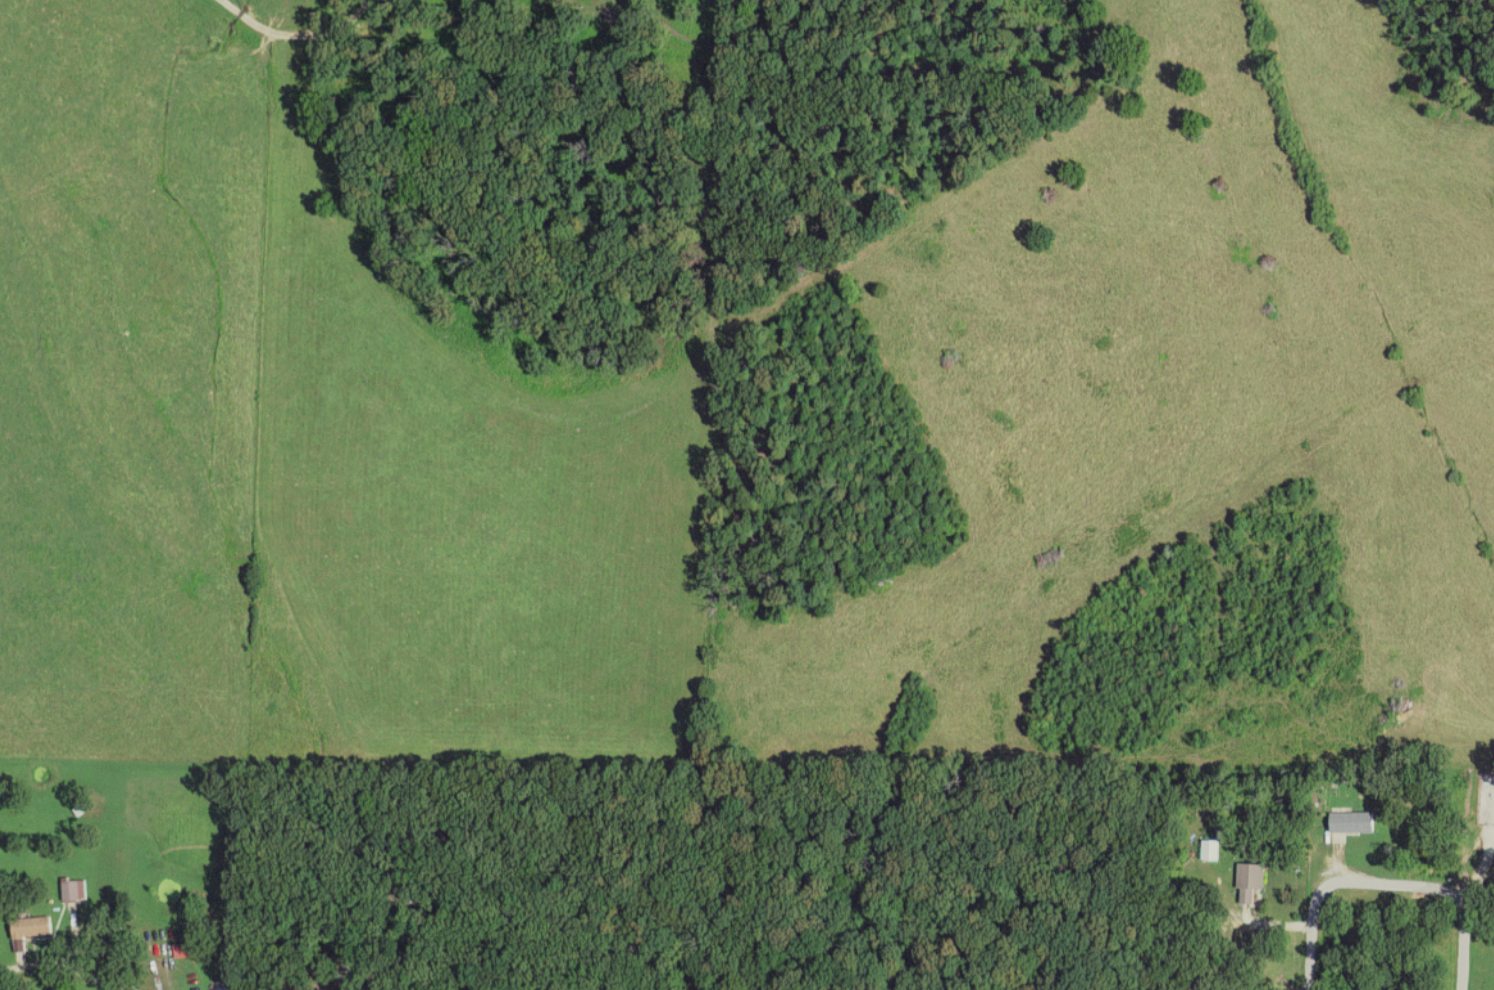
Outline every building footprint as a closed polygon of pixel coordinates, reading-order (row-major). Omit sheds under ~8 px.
[(1333,812),(1333,833),(1377,833),(1377,812),(1333,812)] [(1220,841),(1204,841),(1204,861),(1220,861),(1220,841)] [(1266,890),(1267,865),(1241,864),(1240,905),(1258,905),(1258,890),(1266,890)] [(80,901),(79,882),(64,882),(65,901),(80,901)] [(14,939),(53,937),(52,918),(14,920),(14,939)]
